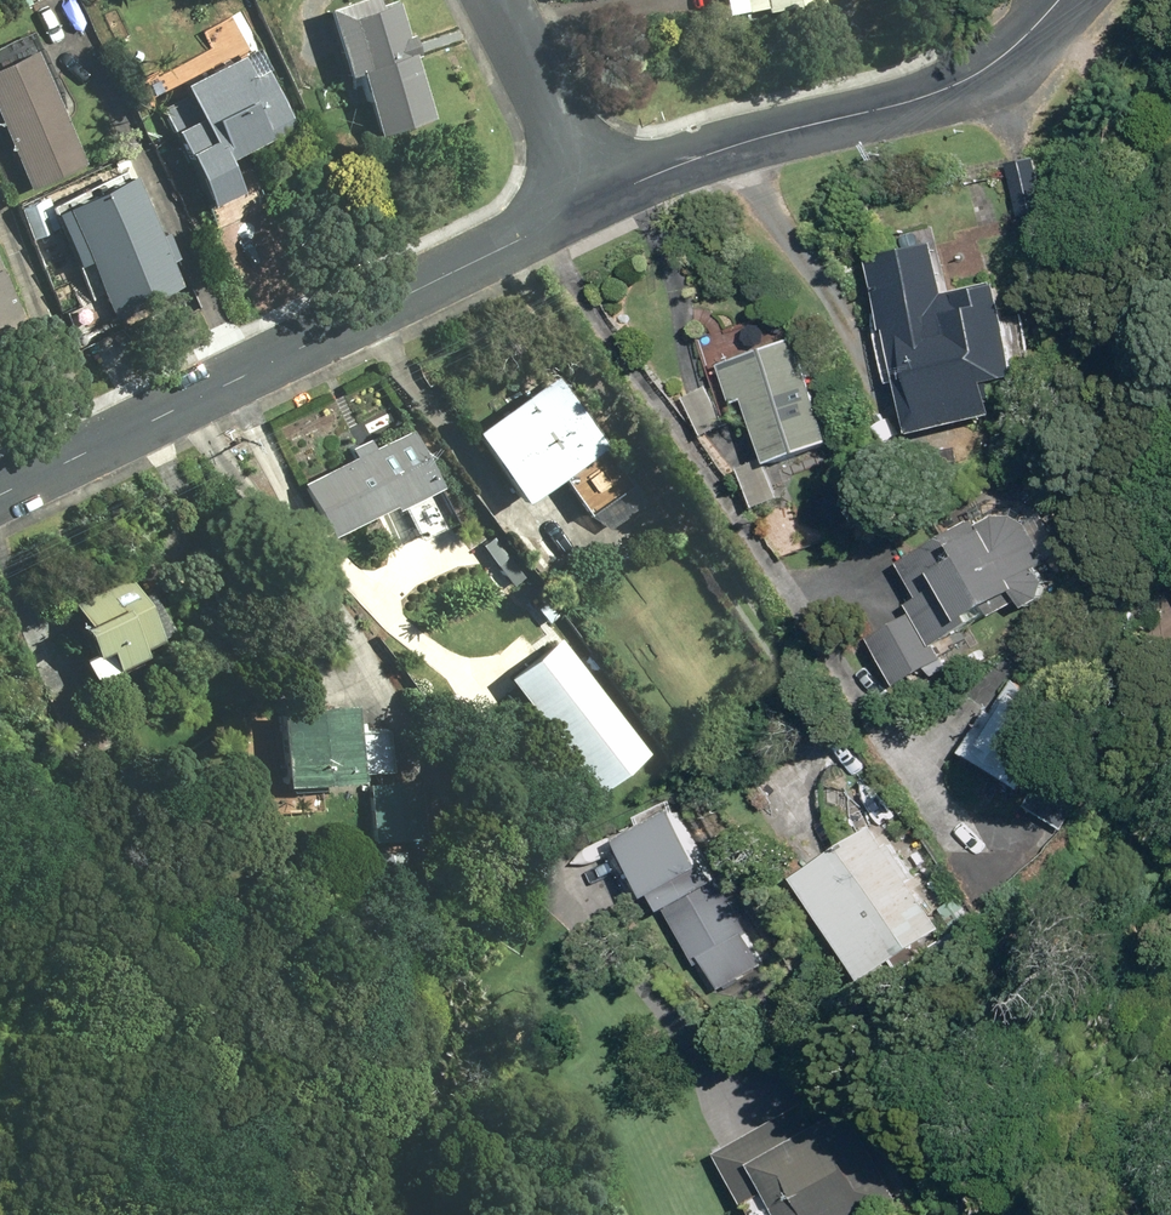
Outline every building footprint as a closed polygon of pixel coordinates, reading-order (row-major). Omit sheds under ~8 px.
[(400,0),(399,0),(383,5),(381,0),(358,0),(331,8),(356,88),(367,85),(383,136),(437,120),(400,0)] [(725,17),(819,0),(722,0),(725,17)] [(0,48),(0,117),(31,187),(93,159),(37,32),(0,48)] [(245,58),(188,83),(204,121),(178,132),(209,206),(246,191),(233,162),(299,134),(271,69),(253,77),(245,58)] [(138,179),(68,209),(116,319),(185,288),(138,179)] [(875,311),(897,386),(911,381),(927,433),(1055,395),(1018,271),(952,291),(936,237),(874,256),(889,307),(875,311)] [(26,331),(0,266),(0,341),(26,331)] [(844,438),(787,308),(704,345),(720,380),(688,394),(707,437),(762,413),(784,464),(844,438)] [(590,513),(636,482),(559,368),(476,425),(524,496),(562,470),(590,513)] [(379,445),(375,435),(353,445),(358,455),(306,480),(331,534),(440,483),(414,429),(379,445)] [(1028,598),(1034,607),(1054,594),(1049,585),(1060,578),(1026,524),(1005,537),(987,510),(907,561),(922,585),(910,593),(942,643),(999,607),(1003,614),(1028,598)] [(80,652),(93,676),(179,631),(144,565),(70,604),(92,645),(80,652)] [(946,660),(917,613),(876,638),(905,685),(946,660)] [(591,673),(597,668),(586,655),(580,659),(560,635),(509,677),(601,790),(652,747),(591,673)] [(1078,709),(1016,674),(970,756),(1032,791),(1078,709)] [(395,769),(393,723),(359,723),(358,701),(283,703),(285,781),(360,779),(360,770),(395,769)] [(1098,787),(1052,763),(1029,806),(1075,830),(1098,787)] [(433,779),(369,782),(372,839),(436,837),(433,779)] [(670,920),(714,994),(775,958),(678,794),(641,816),(647,826),(633,834),(680,914),(670,920)] [(911,974),(982,925),(963,897),(949,906),(889,819),(809,875),(881,979),(904,964),(911,974)] [(410,842),(388,842),(388,873),(410,873),(410,842)] [(909,1200),(867,1109),(766,1157),(782,1187),(760,1200),(768,1214),(885,1214),(909,1200)]
